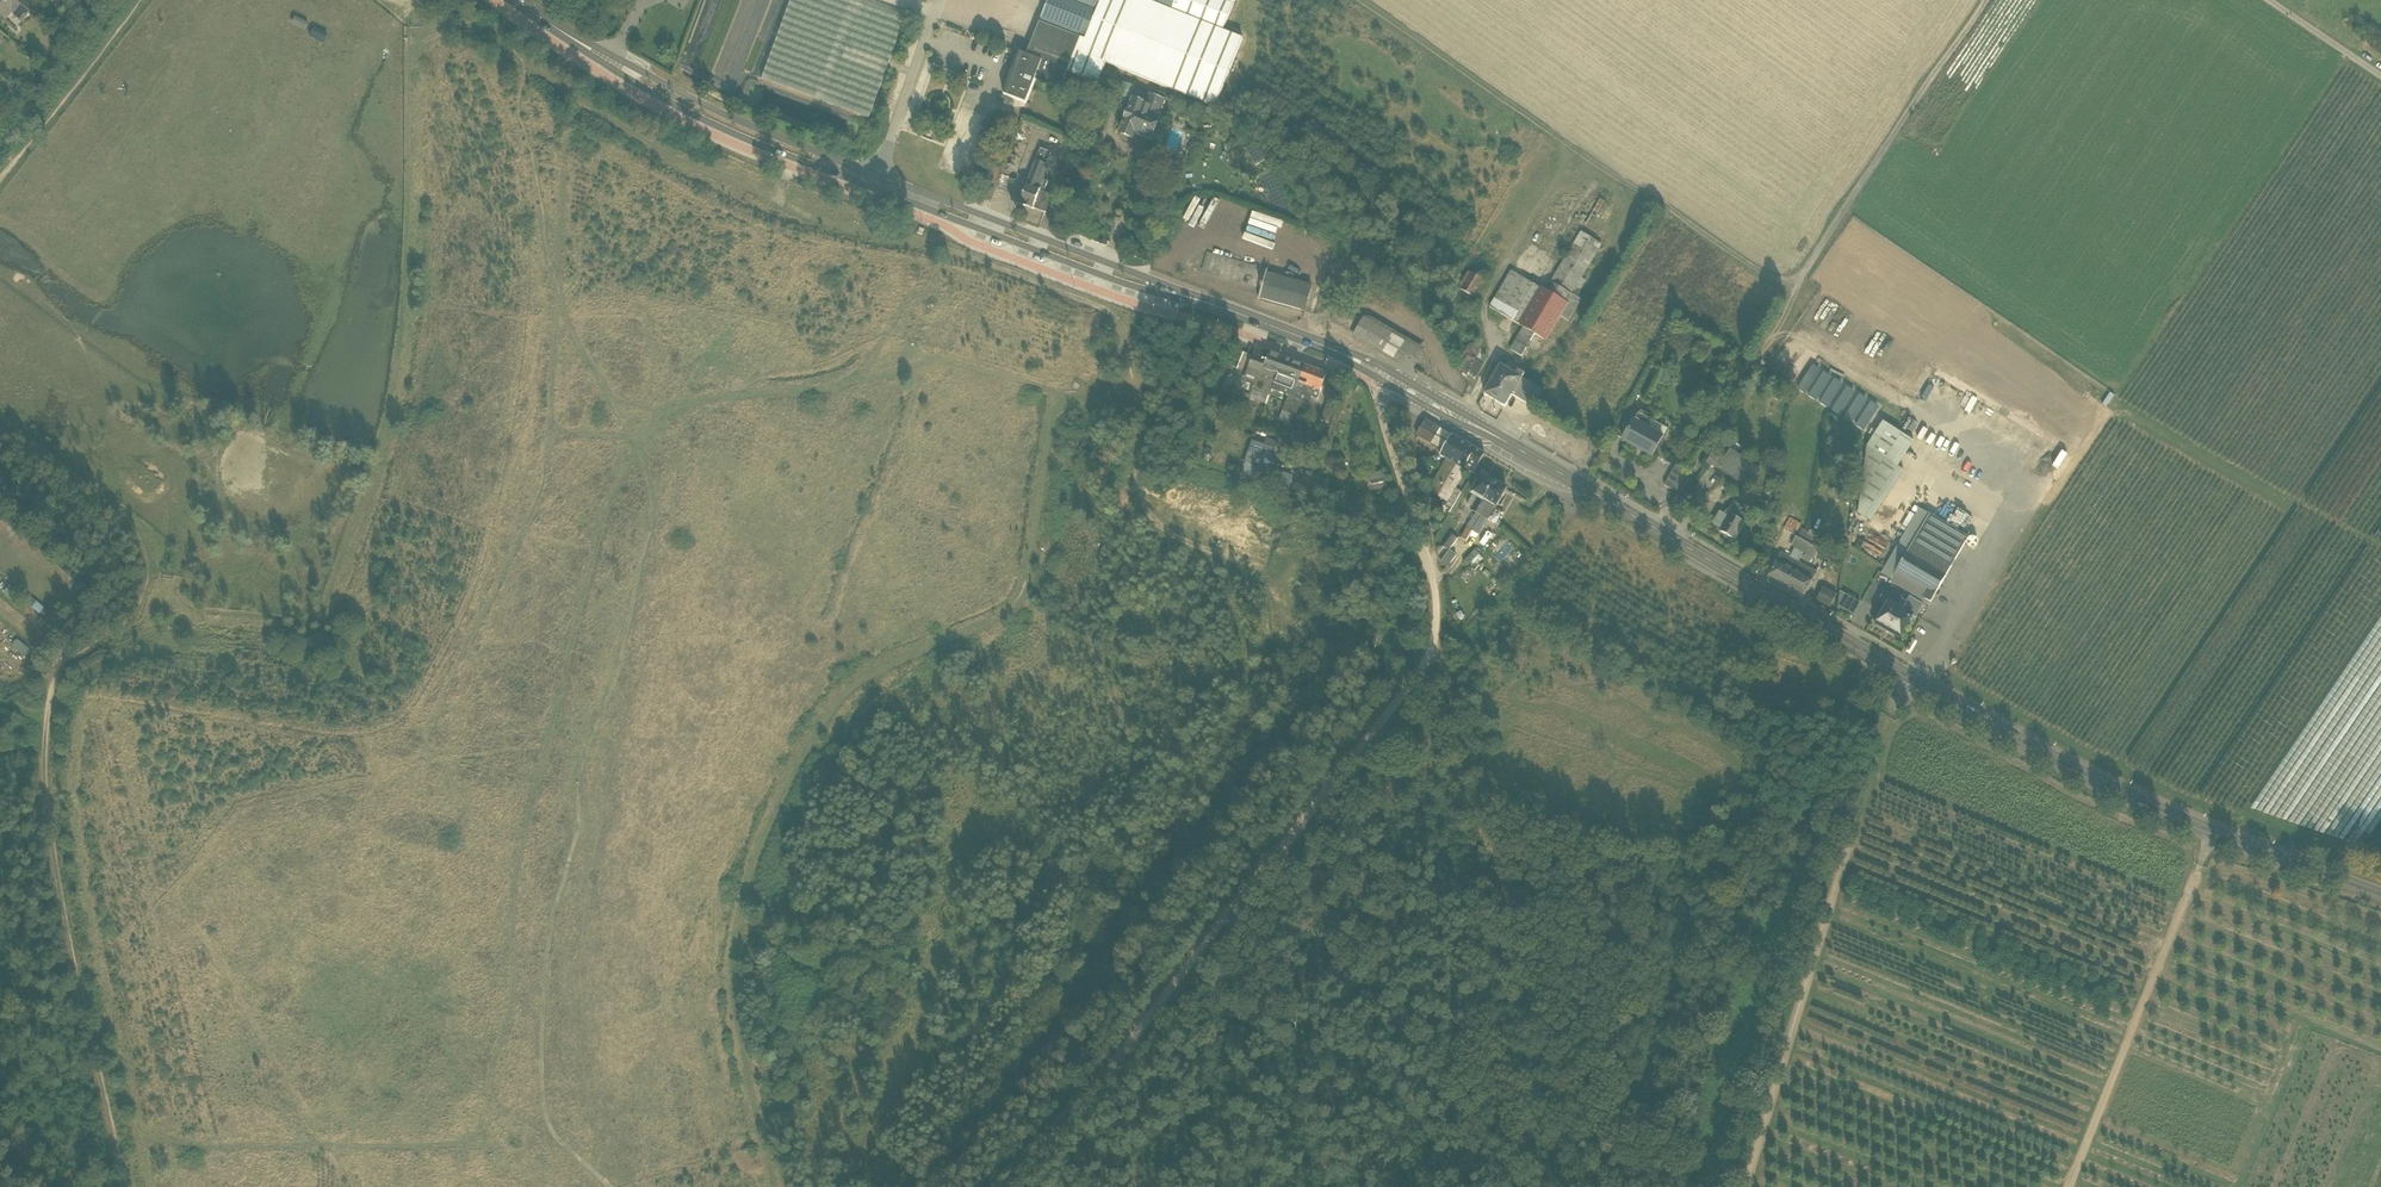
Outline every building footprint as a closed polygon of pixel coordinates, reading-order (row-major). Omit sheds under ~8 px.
[(5,20),(12,12),(22,21),(29,13),(14,0),(0,0),(0,15),(5,20)] [(29,13),(37,4),(31,0),(14,0),(29,13)] [(873,106),(906,16),(860,0),(790,0),(761,78),(868,117),(873,106)] [(1041,19),(1040,22),(1033,39),(1079,56),(1101,0),(1049,0),(1041,19)] [(1224,30),(1146,0),(1101,0),(1079,56),(1105,66),(1107,63),(1216,107),(1244,38),(1224,30)] [(1209,0),(1146,0),(1224,30),(1232,9),(1209,0)] [(1232,9),(1236,0),(1209,0),(1232,9)] [(292,24),(305,31),(309,23),(296,17),(292,24)] [(323,43),(328,33),(314,27),(309,37),(323,43)] [(1020,52),(1004,95),(1027,103),(1036,80),(1062,90),(1069,72),(1098,84),(1105,66),(1079,56),(1033,39),(1027,55),(1020,52)] [(1114,101),(1129,106),(1119,134),(1134,140),(1136,136),(1152,142),(1162,116),(1160,115),(1166,99),(1149,93),(1147,98),(1143,97),(1142,101),(1132,97),(1136,86),(1120,81),(1114,101)] [(1102,128),(1104,118),(1095,116),(1093,126),(1102,128)] [(1022,129),(1034,134),(1037,126),(1025,121),(1022,129)] [(1256,164),(1266,159),(1255,142),(1246,148),(1256,164)] [(1041,148),(1020,203),(1034,208),(1046,212),(1052,195),(1044,192),(1048,181),(1041,178),(1050,155),(1054,157),(1057,149),(1043,143),(1041,148)] [(1171,156),(1166,168),(1174,171),(1179,159),(1171,156)] [(1581,232),(1545,291),(1566,304),(1559,316),(1568,322),(1581,300),(1576,297),(1591,273),(1586,270),(1601,245),(1581,232)] [(1260,297),(1266,274),(1269,264),(1210,248),(1200,284),(1260,297)] [(1490,308),(1524,328),(1545,291),(1512,271),(1490,308)] [(1266,274),(1260,297),(1305,310),(1312,286),(1294,281),(1293,274),(1287,272),(1284,278),(1266,274)] [(1460,290),(1474,298),(1485,281),(1470,273),(1460,290)] [(1566,304),(1545,291),(1524,328),(1535,334),(1545,340),(1559,316),(1566,304)] [(1364,319),(1355,334),(1413,368),(1422,353),(1364,319)] [(1511,350),(1522,357),(1535,334),(1524,328),(1511,350)] [(1470,343),(1464,353),(1469,356),(1475,360),(1481,350),(1470,343)] [(1682,345),(1675,351),(1682,358),(1688,352),(1682,345)] [(1249,368),(1248,370),(1248,371),(1249,373),(1251,374),(1252,375),(1259,378),(1256,386),(1254,385),(1253,389),(1270,396),(1272,391),(1275,383),(1277,378),(1278,376),(1278,375),(1279,373),(1276,372),(1281,356),(1269,351),(1257,347),(1253,355),(1253,356),(1249,368)] [(1682,358),(1675,351),(1670,356),(1677,364),(1683,359),(1682,358)] [(1457,366),(1461,369),(1469,356),(1464,353),(1457,366)] [(1275,383),(1272,391),(1289,397),(1283,411),(1296,415),(1301,401),(1294,398),(1300,384),(1300,383),(1303,374),(1300,373),(1304,364),(1281,356),(1276,372),(1279,373),(1278,375),(1278,376),(1277,378),(1275,383)] [(1468,374),(1469,372),(1475,360),(1469,356),(1461,369),(1460,370),(1468,374)] [(1483,365),(1475,360),(1469,372),(1476,377),(1483,365)] [(1504,361),(1501,366),(1522,379),(1525,373),(1504,361)] [(1672,363),(1659,363),(1659,382),(1672,382),(1672,363)] [(1300,384),(1294,398),(1301,401),(1307,403),(1310,396),(1312,397),(1315,389),(1321,392),(1321,391),(1328,373),(1304,364),(1300,373),(1303,374),(1300,383),(1300,384)] [(1813,365),(1798,389),(1804,393),(1819,369),(1813,365)] [(1512,395),(1522,379),(1501,366),(1484,394),(1505,407),(1512,395)] [(1824,373),(1809,396),(1814,400),(1830,376),(1824,373)] [(1228,376),(1222,375),(1222,374),(1217,386),(1218,386),(1223,388),(1228,376)] [(1529,382),(1522,379),(1512,395),(1534,408),(1546,389),(1531,380),(1529,382)] [(1835,380),(1820,403),(1826,407),(1841,383),(1835,380)] [(1789,388),(1779,382),(1770,397),(1780,403),(1789,388)] [(1847,388),(1832,411),(1838,415),(1853,391),(1847,388)] [(1860,395),(1844,419),(1850,423),(1865,399),(1860,395)] [(1301,401),(1296,415),(1295,418),(1301,420),(1307,403),(1301,401)] [(1872,403),(1856,427),(1862,431),(1878,407),(1872,403)] [(1321,420),(1328,422),(1333,408),(1326,406),(1321,420)] [(1624,440),(1653,457),(1664,438),(1663,437),(1649,428),(1652,423),(1640,415),(1636,422),(1634,421),(1627,431),(1629,432),(1624,440)] [(1417,435),(1431,443),(1436,435),(1440,428),(1426,420),(1417,435)] [(1914,442),(1883,422),(1867,447),(1897,467),(1914,442)] [(1652,423),(1649,428),(1663,437),(1666,431),(1652,423)] [(1436,435),(1448,442),(1452,435),(1440,428),(1436,435)] [(1833,433),(1824,442),(1839,456),(1847,447),(1833,433)] [(1436,435),(1431,443),(1443,450),(1448,442),(1436,435)] [(1440,455),(1447,459),(1464,469),(1468,462),(1476,449),(1452,435),(1448,442),(1443,450),(1440,455)] [(1276,448),(1279,441),(1267,437),(1265,445),(1276,448)] [(1265,445),(1252,441),(1249,452),(1273,460),(1273,459),(1276,448),(1265,445)] [(1320,453),(1323,444),(1317,441),(1314,451),(1320,453)] [(1858,514),(1870,522),(1903,471),(1897,467),(1867,447),(1858,514)] [(1476,449),(1468,462),(1477,467),(1485,454),(1476,449)] [(1276,460),(1273,459),(1273,460),(1249,452),(1245,463),(1272,471),(1273,469),(1276,460)] [(1718,470),(1720,466),(1724,459),(1713,452),(1706,464),(1718,470)] [(1759,469),(1729,452),(1724,459),(1720,466),(1750,484),(1759,469)] [(1466,470),(1464,469),(1447,459),(1430,490),(1447,500),(1455,488),(1466,470)] [(1245,463),(1243,473),(1290,487),(1293,477),(1272,471),(1245,463)] [(1720,466),(1718,470),(1748,488),(1750,484),(1720,466)] [(1664,486),(1676,492),(1687,474),(1674,467),(1664,486)] [(1471,511),(1476,514),(1495,482),(1483,475),(1472,494),(1478,498),(1471,511)] [(1386,487),(1383,477),(1373,479),(1375,490),(1386,487)] [(1476,514),(1482,517),(1489,504),(1494,507),(1496,508),(1507,489),(1495,482),(1476,514)] [(1444,507),(1451,511),(1454,505),(1462,492),(1455,488),(1447,500),(1444,507)] [(1487,520),(1494,507),(1489,504),(1482,517),(1487,520)] [(1881,574),(1891,580),(1896,571),(1907,553),(1929,514),(1920,509),(1881,574)] [(1726,512),(1724,515),(1729,518),(1722,529),(1721,532),(1727,535),(1725,537),(1732,541),(1733,539),(1735,540),(1745,523),(1743,522),(1747,516),(1739,512),(1737,515),(1730,511),(1728,513),(1726,512)] [(1713,524),(1722,529),(1729,518),(1724,515),(1720,512),(1713,524)] [(1929,514),(1907,553),(1946,576),(1966,541),(1969,537),(1929,514)] [(1783,530),(1795,536),(1802,524),(1790,517),(1783,530)] [(1468,540),(1472,528),(1466,526),(1462,538),(1468,540)] [(1797,538),(1806,543),(1808,532),(1802,529),(1797,538)] [(1817,537),(1808,532),(1806,543),(1812,546),(1815,540),(1817,537)] [(1449,551),(1449,550),(1458,539),(1452,535),(1443,547),(1449,551)] [(1803,552),(1807,554),(1812,546),(1806,543),(1797,538),(1796,537),(1791,546),(1795,548),(1803,552)] [(1815,540),(1812,546),(1807,554),(1815,558),(1823,544),(1815,540)] [(1789,558),(1797,563),(1803,552),(1795,548),(1789,558)] [(1441,562),(1447,567),(1457,556),(1449,550),(1449,551),(1441,562)] [(1478,550),(1464,558),(1469,567),(1483,559),(1478,550)] [(1946,576),(1907,553),(1896,571),(1927,589),(1923,599),(1931,603),(1946,576)] [(1768,577),(1785,587),(1794,571),(1793,571),(1797,563),(1789,558),(1780,554),(1768,577)] [(1816,573),(1797,563),(1793,571),(1794,571),(1785,587),(1804,596),(1812,581),(1812,580),(1816,573)] [(1890,582),(1929,605),(1931,603),(1923,599),(1927,589),(1896,571),(1891,580),(1890,582)] [(10,584),(3,593),(12,600),(19,591),(10,584)] [(1817,600),(1830,607),(1836,594),(1824,588),(1817,600)] [(1838,609),(1841,611),(1849,596),(1840,591),(1838,609)] [(1890,602),(1904,610),(1907,604),(1906,603),(1893,596),(1884,592),(1879,600),(1888,605),(1890,602)] [(30,596),(27,599),(34,605),(33,608),(40,613),(44,607),(37,602),(30,596)] [(1860,603),(1849,596),(1841,611),(1852,617),(1860,603)] [(1910,596),(1906,603),(1907,604),(1904,610),(1913,615),(1912,616),(1915,618),(1923,604),(1910,596)] [(1899,638),(1912,616),(1913,615),(1904,610),(1890,602),(1888,605),(1877,625),(1899,638)] [(30,649),(18,639),(12,647),(24,656),(30,649)] [(2269,797),(2270,821),(2327,841),(2330,841),(2340,844),(2348,844),(2327,837),(2327,825),(2323,824),(2323,808),(2312,804),(2311,807),(2298,808),(2293,806),(2292,791),(2286,809),(2275,805),(2277,799),(2269,797)]
